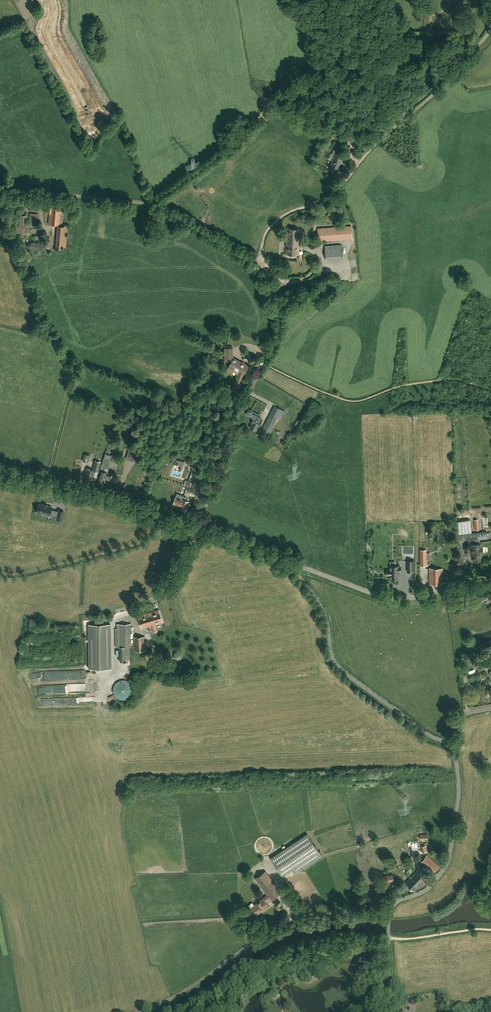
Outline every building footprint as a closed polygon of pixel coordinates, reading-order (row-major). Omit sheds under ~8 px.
[(339,169),(343,157),(338,156),(340,152),(334,150),(333,154),(334,155),(330,166),(339,169)] [(48,224),(59,225),(60,212),(62,212),(62,207),(48,206),(47,213),(49,213),(48,224)] [(38,223),(38,214),(30,213),(29,223),(38,223)] [(31,233),(31,229),(30,229),(30,225),(26,224),(27,216),(19,215),(18,236),(25,236),(26,233),(31,233)] [(318,241),(352,239),(351,225),(317,228),(318,241)] [(58,226),(56,241),(62,242),(62,247),(66,247),(67,226),(60,226),(58,226)] [(299,254),(300,229),(287,228),(286,254),(299,254)] [(36,242),(46,240),(45,235),(44,235),(43,233),(39,233),(39,235),(35,236),(36,242)] [(326,260),(341,259),(340,244),(325,245),(326,260)] [(244,374),(249,366),(233,357),(233,348),(224,348),(225,360),(226,361),(226,360),(231,363),(226,370),(232,373),(234,369),(239,372),(232,392),(237,394),(244,374)] [(276,414),(284,418),(288,410),(279,405),(276,414)] [(252,423),(250,427),(256,431),(259,426),(262,420),(259,419),(261,416),(249,409),(246,414),(254,418),(252,422),(252,423)] [(270,414),(264,426),(268,428),(266,432),(269,434),(277,418),(270,414)] [(99,482),(99,483),(103,484),(103,483),(104,483),(105,478),(110,480),(111,475),(103,472),(105,467),(108,467),(110,460),(112,461),(113,456),(105,453),(97,478),(99,478),(99,482)] [(93,480),(95,471),(98,472),(100,464),(95,463),(93,470),(86,468),(84,478),(93,480)] [(206,474),(200,472),(197,481),(203,483),(206,474)] [(182,495),(177,493),(173,504),(180,506),(179,507),(186,510),(189,502),(185,500),(186,497),(181,495),(182,495)] [(43,504),(43,505),(38,504),(37,513),(43,514),(43,515),(48,516),(48,515),(52,516),(52,513),(53,513),(53,510),(50,509),(51,506),(47,506),(47,505),(43,504)] [(471,532),(470,520),(457,521),(459,534),(471,532)] [(464,554),(463,541),(464,540),(482,538),(487,537),(487,531),(457,535),(461,568),(468,567),(467,559),(469,559),(468,554),(464,554)] [(473,553),(474,562),(475,561),(475,562),(480,562),(480,561),(482,561),(481,553),(483,553),(483,547),(481,548),(481,544),(471,546),(472,553),(473,553)] [(399,566),(390,566),(390,570),(386,570),(386,575),(390,575),(390,579),(396,579),(396,580),(397,580),(397,579),(399,579),(399,572),(401,572),(401,566),(399,566)] [(429,584),(443,583),(443,569),(429,568),(429,584)] [(156,625),(163,622),(159,610),(138,616),(142,629),(151,626),(153,632),(158,631),(156,625)] [(90,669),(112,668),(111,624),(89,625),(90,669)] [(128,644),(131,644),(131,624),(117,624),(117,629),(116,629),(116,647),(120,647),(120,660),(130,660),(130,646),(128,646),(128,644)] [(133,637),(134,651),(146,650),(145,636),(133,637)] [(133,693),(133,691),(133,690),(132,688),(131,686),(130,685),(128,684),(127,683),(125,683),(123,682),(122,683),(120,683),(119,684),(117,685),(116,686),(115,688),(115,689),(115,691),(115,693),(115,695),(116,696),(118,698),(119,699),(121,700),(122,700),(124,700),(126,700),(128,699),(130,698),(131,696),(132,695),(133,693)] [(307,833),(273,856),(270,858),(282,876),(292,869),(295,874),(323,856),(307,833)] [(438,865),(429,856),(427,855),(426,856),(421,862),(433,872),(438,865)] [(414,891),(426,879),(417,870),(405,882),(414,891)] [(270,898),(270,899),(280,892),(265,871),(255,878),(267,894),(259,900),(260,901),(254,905),(255,906),(252,909),(255,913),(258,911),(259,912),(264,908),(265,909),(269,906),(265,901),(270,898)]
